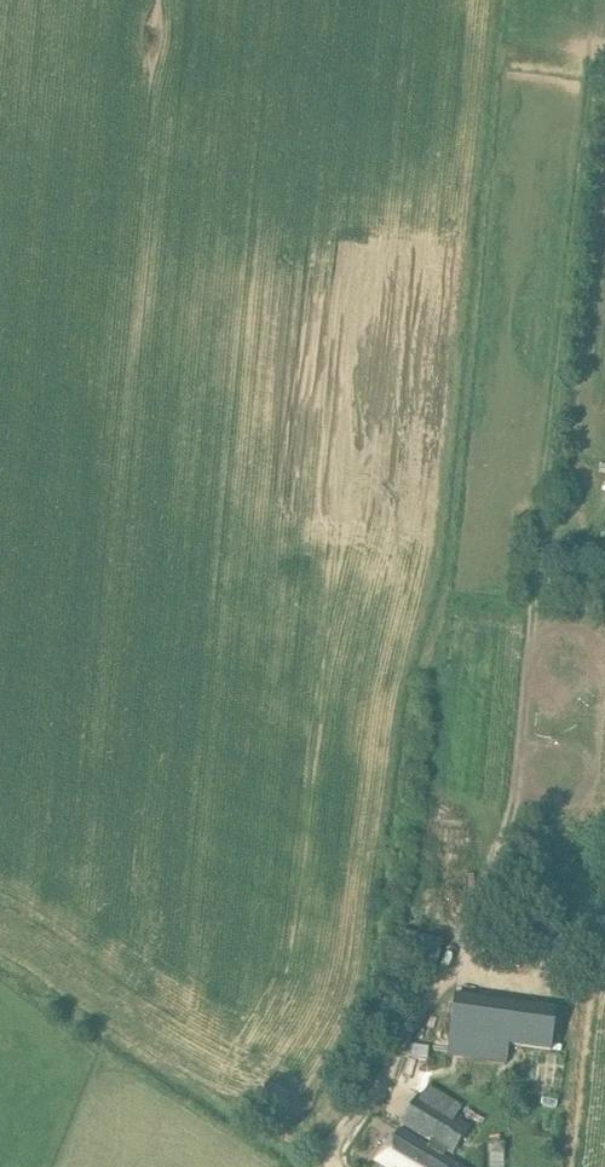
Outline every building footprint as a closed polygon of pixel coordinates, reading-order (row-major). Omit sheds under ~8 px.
[(559,1011),(456,995),(447,1053),(507,1062),(509,1044),(553,1051),(559,1011)] [(452,1159),(471,1128),(419,1096),(375,1166),(465,1166),(452,1159)] [(505,1153),(505,1143),(495,1142),(495,1153),(505,1153)]
